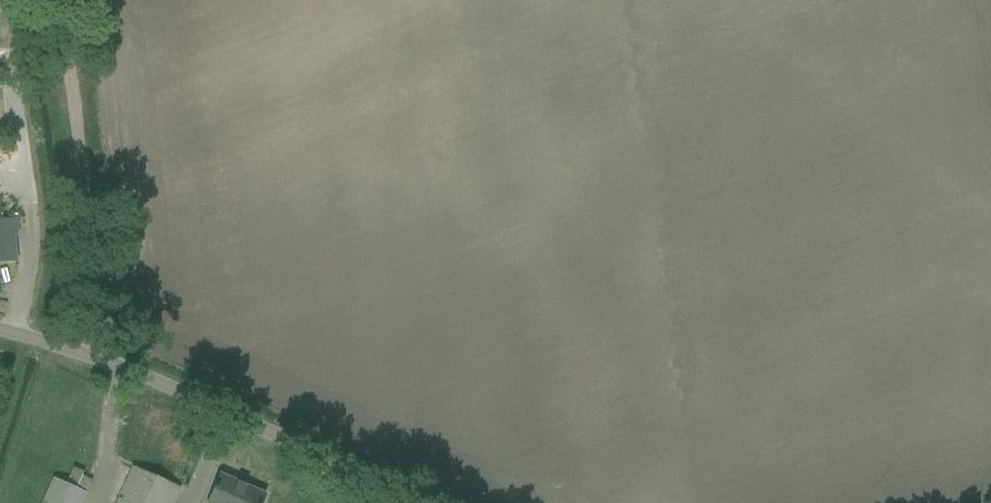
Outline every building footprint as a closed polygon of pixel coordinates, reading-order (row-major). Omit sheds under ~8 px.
[(16,262),(14,236),(18,235),(16,219),(0,221),(0,263),(16,262)] [(67,482),(77,487),(84,473),(74,468),(67,482)] [(179,489),(132,468),(117,502),(173,502),(179,489)] [(208,502),(262,502),(265,496),(220,476),(219,479),(216,480),(213,488),(213,491),(208,502)] [(86,495),(54,480),(43,502),(82,502),(86,495)]
